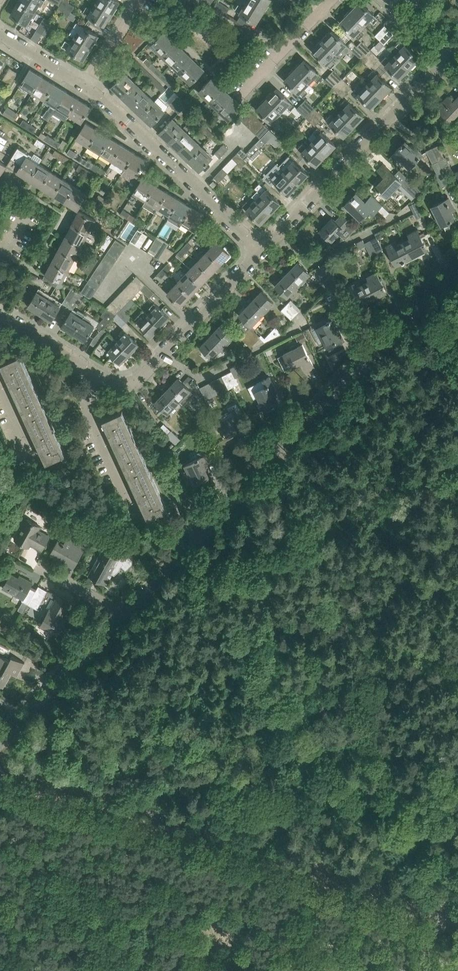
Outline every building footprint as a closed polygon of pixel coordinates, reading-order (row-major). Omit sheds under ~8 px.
[(19,2),(34,11),(38,5),(41,7),(45,0),(20,0),(19,2)] [(60,5),(71,12),(74,6),(68,2),(65,0),(63,0),(60,5)] [(96,3),(113,14),(117,8),(115,7),(119,1),(117,0),(98,0),(96,3)] [(248,1),(265,11),(269,5),(267,4),(270,0),(249,0),(248,1)] [(229,8),(218,1),(214,6),(226,13),(229,8)] [(238,4),(235,9),(256,22),(259,17),(261,18),(265,11),(248,1),(244,7),(238,4)] [(19,2),(11,14),(29,26),(37,13),(34,11),(19,2)] [(378,19),(360,2),(355,7),(354,5),(349,10),(364,24),(369,19),(373,24),(378,19)] [(86,6),(83,12),(104,25),(108,19),(109,20),(113,14),(96,3),(92,10),(86,6)] [(67,17),(71,12),(60,5),(57,10),(67,17)] [(344,15),(346,17),(341,22),(358,39),(363,34),(358,30),(364,24),(349,10),(344,15)] [(44,17),(36,30),(42,33),(49,22),(50,21),(44,17)] [(55,26),(49,22),(42,33),(48,37),(55,26)] [(76,22),(69,34),(75,38),(75,37),(92,48),(96,42),(94,41),(97,35),(76,22)] [(380,40),(389,30),(385,25),(375,35),(380,40)] [(394,34),(389,30),(380,40),(385,44),(394,34)] [(155,36),(149,42),(161,54),(174,41),(164,31),(157,38),(155,36)] [(326,34),(321,39),(336,53),(341,58),(350,48),(332,31),(328,36),(326,34)] [(65,40),(62,46),(83,59),(86,53),(88,54),(92,48),(75,37),(75,38),(71,44),(65,40)] [(316,44),(318,46),(313,51),(331,68),(336,63),(331,58),(336,53),(321,39),(316,44)] [(174,41),(161,54),(171,64),(184,50),(174,41)] [(352,41),(347,45),(350,48),(352,50),(361,59),(366,54),(357,46),(352,41)] [(361,41),(357,46),(366,54),(370,49),(361,41)] [(401,49),(396,54),(411,69),(415,64),(414,62),(418,57),(401,41),(396,45),(401,49)] [(370,49),(366,54),(375,63),(379,58),(370,49)] [(184,50),(171,64),(181,73),(182,72),(182,71),(193,60),(184,50)] [(366,54),(361,59),(370,68),(375,63),(366,54)] [(405,74),(411,69),(396,54),(391,60),(388,57),(386,55),(381,60),(381,61),(399,78),(404,73),(405,74)] [(147,57),(143,61),(150,67),(153,63),(147,57)] [(203,69),(193,60),(182,71),(182,72),(188,77),(187,78),(191,82),(195,78),(196,78),(197,77),(197,76),(203,69)] [(305,60),(300,65),(298,63),(294,68),(308,82),(313,77),(317,82),(322,77),(305,60)] [(141,64),(137,68),(143,74),(147,70),(141,64)] [(2,79),(10,84),(18,72),(10,67),(2,79)] [(157,67),(153,71),(159,76),(163,72),(157,67)] [(30,68),(20,84),(33,92),(43,76),(30,68)] [(289,73),(290,75),(285,80),(303,97),(307,92),(303,88),(308,82),(294,68),(289,73)] [(333,70),(329,75),(338,83),(342,78),(333,70)] [(373,78),(368,83),(383,97),(387,93),(386,91),(391,86),(373,70),(369,74),(371,76),(373,78)] [(163,72),(159,76),(165,82),(168,78),(163,72)] [(119,79),(112,86),(122,96),(135,82),(125,73),(121,76),(120,77),(118,79),(119,79)] [(150,74),(147,77),(153,83),(156,79),(150,74)] [(329,75),(324,79),(333,88),(338,83),(329,75)] [(43,76),(33,92),(45,100),(55,84),(43,76)] [(204,86),(199,91),(210,100),(222,87),(212,77),(205,84),(203,86),(204,86)] [(342,78),(338,83),(347,92),(352,87),(342,78)] [(156,79),(153,83),(159,88),(162,85),(156,79)] [(135,82),(122,96),(132,105),(143,93),(138,88),(139,86),(135,82)] [(172,82),(169,86),(175,91),(178,87),(172,82)] [(338,83),(333,88),(342,97),(347,92),(338,83)] [(383,97),(368,83),(363,89),(358,84),(353,89),(371,107),(376,102),(378,103),(383,97)] [(55,84),(45,100),(57,107),(67,91),(55,84)] [(222,87),(210,100),(214,104),(215,103),(220,108),(231,96),(222,87)] [(270,92),(266,97),(281,111),(286,106),(290,110),(295,106),(277,89),(272,94),(270,92)] [(67,91),(57,107),(54,113),(66,120),(69,115),(79,99),(67,91)] [(149,98),(143,93),(132,105),(141,114),(153,102),(154,100),(151,97),(149,98)] [(179,94),(169,104),(174,109),(183,99),(179,95),(179,94)] [(233,115),(234,115),(235,114),(235,113),(242,106),(231,96),(220,108),(226,113),(225,115),(229,119),(233,115)] [(436,108),(448,119),(450,121),(455,115),(457,112),(457,97),(453,102),(448,96),(436,108)] [(261,102),(262,104),(257,109),(275,125),(280,120),(275,116),(281,111),(266,97),(261,102)] [(346,107),(340,113),(355,126),(360,122),(358,120),(363,115),(345,98),(341,102),(346,107)] [(79,99),(69,115),(81,122),(91,106),(79,99)] [(183,99),(174,109),(178,113),(188,104),(188,103),(183,99)] [(305,99),(301,103),(310,112),(315,108),(305,99)] [(159,108),(153,102),(141,114),(151,124),(158,117),(160,116),(160,115),(165,110),(160,106),(159,108)] [(197,113),(201,109),(195,103),(191,107),(197,113)] [(301,103),(296,108),(306,117),(310,112),(301,103)] [(19,114),(7,106),(3,113),(15,121),(19,114)] [(239,117),(243,121),(252,112),(248,108),(239,117)] [(315,108),(310,112),(319,121),(324,116),(315,108)] [(243,121),(247,125),(256,116),(252,112),(243,121)] [(310,112),(306,117),(315,126),(319,121),(310,112)] [(207,122),(210,118),(204,113),(201,116),(207,122)] [(325,118),(343,136),(348,131),(350,132),(355,126),(340,113),(335,118),(330,113),(325,118)] [(247,125),(251,130),(261,120),(256,116),(247,125)] [(160,132),(170,142),(182,130),(176,124),(178,123),(173,118),(168,123),(166,125),(167,125),(160,132)] [(210,118),(207,122),(213,127),(216,124),(210,118)] [(20,124),(27,129),(30,124),(23,119),(20,124)] [(201,128),(204,125),(198,119),(195,123),(201,128)] [(251,130),(255,134),(265,124),(261,120),(251,130)] [(86,122),(76,138),(89,146),(99,130),(86,122)] [(30,124),(27,129),(33,132),(36,127),(30,124)] [(265,124),(255,134),(260,138),(269,129),(265,124)] [(201,128),(206,134),(210,130),(204,125),(201,128)] [(318,136),(312,142),(327,155),(332,151),(330,149),(335,144),(317,127),(313,131),(318,136)] [(187,132),(183,128),(182,130),(170,142),(179,151),(191,138),(186,133),(187,132)] [(260,138),(255,143),(259,147),(264,142),(265,143),(266,142),(270,142),(275,146),(279,146),(283,142),(282,141),(269,129),(260,138)] [(99,130),(89,146),(101,153),(111,137),(99,130)] [(47,136),(44,140),(51,144),(54,139),(47,135),(47,136)] [(288,135),(282,141),(283,142),(292,150),(297,144),(288,135)] [(111,137),(101,153),(113,161),(123,145),(111,137)] [(197,144),(191,138),(179,151),(189,160),(201,148),(202,146),(198,143),(197,144)] [(41,148),(44,143),(37,139),(34,144),(41,148)] [(54,139),(51,144),(58,148),(61,143),(54,139)] [(395,153),(410,167),(423,154),(422,153),(422,154),(417,149),(417,148),(414,151),(405,142),(406,142),(405,141),(394,153),(395,153)] [(298,147),(316,165),(320,160),(322,161),(327,155),(312,142),(307,147),(303,142),(298,147)] [(246,153),(252,158),(253,159),(262,150),(259,147),(255,143),(246,153)] [(215,153),(219,158),(228,148),(224,144),(215,153)] [(113,161),(110,165),(122,173),(135,152),(123,145),(113,161)] [(444,157),(438,145),(432,148),(442,170),(447,167),(449,171),(452,170),(446,157),(444,157)] [(12,157),(22,164),(17,171),(29,179),(39,163),(42,159),(34,154),(32,156),(29,154),(18,147),(12,157)] [(207,154),(201,148),(189,160),(199,170),(206,163),(208,162),(208,161),(212,156),(208,152),(207,154)] [(241,148),(237,152),(242,156),(246,152),(241,148)] [(448,182),(442,170),(432,148),(426,151),(432,163),(431,163),(436,173),(435,175),(440,186),(448,182)] [(67,154),(74,158),(77,153),(70,149),(67,154)] [(55,150),(52,154),(59,159),(62,154),(55,150)] [(121,174),(133,182),(137,176),(147,160),(135,152),(122,173),(121,174)] [(237,152),(232,158),(237,162),(242,167),(247,161),(242,156),(237,152)] [(62,154),(59,159),(65,163),(68,158),(62,154)] [(289,155),(279,165),(285,170),(299,184),(304,180),(302,178),(307,173),(289,155)] [(22,164),(12,157),(7,165),(17,171),(22,164)] [(237,162),(232,158),(223,167),(228,172),(237,162)] [(87,160),(84,164),(91,169),(95,164),(87,159),(87,160)] [(29,179),(41,187),(51,171),(39,163),(29,179)] [(277,163),(267,173),(288,194),(293,189),(294,190),(299,184),(285,170),(279,165),(277,163)] [(107,171),(95,164),(91,169),(103,176),(107,171)] [(376,185),(375,186),(387,197),(402,182),(383,164),(377,170),(385,177),(376,186),(376,185)] [(80,165),(77,170),(83,174),(86,169),(80,165)] [(219,182),(228,172),(223,167),(214,177),(219,182)] [(86,169),(83,174),(90,178),(93,173),(86,169)] [(63,179),(51,171),(41,187),(53,194),(63,179)] [(155,184),(143,177),(133,193),(145,200),(155,184)] [(408,178),(402,185),(405,187),(415,197),(421,190),(408,178)] [(53,194),(65,202),(75,186),(63,179),(53,194)] [(276,209),(275,207),(279,202),(259,183),(255,188),(257,190),(253,195),(272,213),(276,209)] [(155,213),(158,208),(167,192),(155,184),(145,200),(142,205),(155,213)] [(65,202),(78,209),(87,194),(75,186),(65,202)] [(167,192),(158,208),(170,215),(180,199),(167,192)] [(378,209),(385,216),(389,212),(372,195),(365,202),(356,193),(345,204),(360,219),(369,210),(373,214),(378,209)] [(96,200),(103,204),(106,199),(99,194),(96,200)] [(266,219),(272,213),(253,195),(242,206),(260,223),(265,218),(266,219)] [(452,210),(455,209),(448,197),(431,206),(441,225),(455,218),(452,210)] [(113,203),(106,199),(103,204),(109,208),(113,203)] [(170,215),(182,223),(192,207),(180,199),(170,215)] [(410,205),(414,213),(416,217),(422,214),(416,202),(410,205)] [(182,223),(194,231),(204,214),(192,207),(182,223)] [(123,209),(120,214),(127,218),(130,213),(123,209)] [(79,211),(72,224),(88,233),(95,219),(79,211)] [(351,234),(352,233),(357,228),(347,218),(344,216),(339,221),(337,219),(335,221),(332,218),(320,230),(332,241),(340,233),(346,238),(347,237),(351,234)] [(142,227),(145,222),(136,217),(133,222),(142,227)] [(72,224),(65,236),(82,245),(88,233),(72,224)] [(202,227),(197,232),(201,236),(206,231),(202,227)] [(130,241),(135,244),(143,232),(138,229),(130,241)] [(410,238),(404,241),(411,257),(427,249),(425,245),(426,245),(424,242),(421,236),(420,236),(417,229),(408,234),(410,238)] [(377,237),(370,240),(377,252),(383,249),(378,239),(384,236),(381,230),(375,233),(377,237)] [(147,235),(143,232),(135,244),(140,247),(147,235)] [(109,234),(104,241),(109,244),(114,237),(109,234)] [(65,236),(58,249),(75,258),(82,245),(65,236)] [(126,246),(116,239),(112,244),(122,251),(126,246)] [(155,239),(147,252),(159,259),(167,247),(155,239)] [(363,239),(357,243),(359,248),(365,245),(370,255),(377,252),(370,240),(364,243),(363,239)] [(109,244),(104,241),(100,248),(105,251),(109,244)] [(217,241),(206,252),(220,264),(224,260),(226,261),(233,254),(225,246),(224,247),(217,241)] [(396,264),(411,257),(404,241),(397,245),(395,241),(386,245),(396,264)] [(187,242),(182,248),(186,252),(191,246),(187,242)] [(119,256),(122,251),(112,244),(109,249),(119,256)] [(174,251),(167,247),(159,259),(164,262),(174,251)] [(180,257),(186,252),(182,248),(176,254),(180,257)] [(69,270),(75,258),(58,249),(52,262),(69,270)] [(116,260),(119,256),(109,249),(106,254),(116,260)] [(210,275),(220,264),(206,252),(196,262),(210,275)] [(106,254),(103,259),(113,265),(116,260),(106,254)] [(88,265),(93,268),(98,262),(93,258),(88,265)] [(103,259),(100,263),(109,270),(113,265),(103,259)] [(45,274),(59,282),(62,283),(69,270),(52,262),(45,274)] [(200,285),(210,275),(196,262),(187,272),(200,285)] [(298,262),(287,273),(298,285),(310,273),(298,262)] [(336,281),(327,262),(321,265),(330,284),(336,281)] [(100,263),(96,268),(106,275),(109,270),(100,263)] [(172,267),(168,263),(162,269),(166,272),(172,267)] [(330,284),(321,265),(314,269),(324,289),(330,284)] [(96,268),(93,273),(103,280),(106,275),(96,268)] [(162,269),(157,274),(161,278),(166,272),(162,269)] [(190,295),(200,285),(187,272),(177,282),(190,295)] [(369,280),(362,284),(370,300),(386,291),(384,288),(385,288),(383,285),(376,272),(367,277),(369,280)] [(100,284),(103,280),(93,273),(90,278),(100,284)] [(287,273),(276,285),(287,296),(298,285),(287,273)] [(45,274),(42,279),(56,286),(59,283),(59,282),(45,274)] [(133,279),(142,288),(146,284),(136,275),(133,279)] [(100,284),(90,278),(88,281),(87,283),(96,289),(100,284)] [(142,288),(133,279),(128,284),(137,293),(141,289),(142,288)] [(181,305),(190,295),(177,282),(167,293),(181,305)] [(87,283),(83,288),(93,294),(96,289),(87,283)] [(133,297),(137,293),(128,284),(124,288),(133,297)] [(149,297),(154,292),(146,284),(142,288),(141,289),(149,297)] [(355,307),(370,300),(362,284),(356,287),(354,284),(345,288),(355,307)] [(29,305),(40,312),(51,295),(39,288),(29,305)] [(64,299),(69,302),(76,291),(71,288),(64,299)] [(83,288),(80,293),(90,299),(93,294),(83,288)] [(129,301),(131,299),(133,297),(124,288),(120,293),(129,301)] [(76,291),(69,302),(60,317),(65,320),(62,326),(73,333),(84,316),(77,312),(76,313),(72,311),(73,309),(77,302),(81,296),(76,292),(76,291)] [(251,302),(263,313),(273,302),(262,291),(251,302)] [(120,293),(116,297),(125,306),(129,301),(120,293)] [(62,302),(51,295),(40,312),(52,319),(62,302)] [(111,301),(120,310),(125,306),(116,297),(111,301)] [(117,313),(126,322),(130,318),(125,313),(135,303),(131,299),(129,301),(125,306),(120,310),(117,313)] [(290,299),(286,304),(296,314),(301,309),(290,299)] [(105,308),(116,315),(117,313),(120,310),(111,301),(105,308)] [(153,310),(148,315),(160,326),(169,317),(154,302),(150,307),(153,310)] [(245,332),(255,342),(260,337),(250,327),(263,313),(251,302),(245,308),(244,306),(239,311),(241,313),(239,314),(246,320),(244,321),(239,326),(245,332)] [(291,319),(296,314),(286,304),(281,309),(291,319)] [(104,318),(96,326),(101,330),(103,328),(112,318),(116,315),(105,308),(101,316),(104,318)] [(134,319),(136,321),(151,336),(160,326),(148,315),(143,310),(134,319)] [(317,325),(311,329),(319,345),(324,342),(326,345),(326,346),(327,348),(327,347),(327,346),(331,344),(332,347),(333,347),(332,346),(344,340),(337,326),(338,326),(343,323),(342,323),(337,312),(338,312),(337,311),(330,315),(330,316),(331,315),(333,319),(327,322),(318,327),(317,325)] [(122,327),(126,322),(117,313),(116,315),(112,318),(122,327)] [(73,333),(85,340),(94,325),(90,322),(91,321),(84,316),(73,333)] [(279,331),(264,317),(254,328),(269,342),(279,331)] [(223,323),(212,334),(224,345),(234,334),(223,323)] [(101,330),(94,337),(90,343),(96,347),(108,332),(103,328),(101,330)] [(122,337),(117,342),(129,353),(138,344),(123,329),(118,333),(122,337)] [(251,347),(255,342),(245,332),(240,337),(251,347)] [(304,333),(298,336),(301,341),(306,339),(304,333)] [(212,334),(201,346),(212,357),(220,349),(223,352),(227,348),(224,345),(212,334)] [(114,339),(110,343),(107,340),(102,345),(120,362),(129,353),(117,342),(114,339)] [(302,362),(303,362),(307,371),(314,367),(303,344),(302,344),(302,345),(284,354),(284,353),(284,354),(285,357),(280,360),(280,359),(279,360),(285,370),(290,367),(291,368),(292,368),(291,367),(302,362)] [(17,395),(36,387),(20,354),(1,363),(1,364),(3,363),(8,376),(7,376),(10,382),(11,382),(17,395)] [(238,384),(232,371),(222,376),(228,388),(238,384)] [(222,376),(212,381),(218,394),(228,388),(222,376)] [(265,410),(279,403),(279,402),(279,403),(273,392),(276,390),(276,389),(275,390),(269,377),(270,377),(269,377),(264,379),(264,380),(249,387),(252,394),(256,392),(265,410)] [(184,405),(194,394),(189,389),(178,378),(167,389),(184,405)] [(218,394),(212,381),(206,384),(212,397),(218,394)] [(206,400),(212,397),(206,384),(200,387),(206,400)] [(36,387),(17,395),(23,409),(22,409),(25,415),(26,415),(32,428),(51,420),(36,387)] [(184,405),(167,389),(152,405),(160,412),(163,408),(168,412),(179,401),(183,405),(184,405)] [(232,417),(219,423),(226,438),(238,432),(239,435),(246,431),(238,414),(240,412),(236,404),(227,408),(229,410),(232,417)] [(113,438),(119,451),(137,443),(122,410),(103,419),(103,420),(104,419),(110,432),(109,432),(112,439),(113,438)] [(51,420),(32,428),(39,441),(37,442),(40,448),(41,447),(47,460),(46,461),(46,462),(66,453),(51,420)] [(166,435),(177,445),(181,440),(171,430),(166,435)] [(128,471),(134,484),(153,476),(137,443),(119,451),(125,465),(124,465),(127,471),(128,471)] [(187,469),(181,472),(188,484),(193,481),(195,484),(209,476),(203,465),(211,461),(205,449),(198,452),(201,457),(185,465),(187,469)] [(5,487),(9,478),(0,474),(0,485),(5,487)] [(153,476),(134,484),(140,497),(139,498),(142,504),(143,503),(149,516),(148,517),(148,518),(168,509),(153,476)] [(26,518),(15,539),(29,547),(32,541),(36,544),(35,546),(42,550),(50,536),(38,529),(40,526),(26,518)] [(50,554),(61,560),(64,562),(66,559),(67,560),(75,564),(85,547),(68,537),(64,543),(58,540),(50,554)] [(92,569),(88,575),(93,578),(93,580),(94,581),(96,582),(98,582),(100,581),(105,584),(111,573),(115,575),(121,568),(120,567),(122,566),(126,570),(135,561),(133,560),(127,554),(125,552),(120,557),(115,555),(116,554),(116,553),(116,552),(116,551),(115,550),(115,549),(114,549),(113,548),(112,548),(111,548),(110,548),(109,549),(108,550),(103,548),(98,558),(100,560),(94,570),(92,569)] [(22,600),(28,604),(36,591),(30,587),(32,582),(24,577),(22,580),(11,573),(3,588),(23,598),(22,600)] [(39,585),(36,591),(28,604),(37,609),(47,590),(39,585)] [(70,603),(58,596),(51,610),(49,609),(41,625),(58,634),(66,618),(62,616),(70,603)] [(4,686),(12,672),(18,675),(25,662),(12,655),(9,660),(0,655),(0,684),(4,686)]
